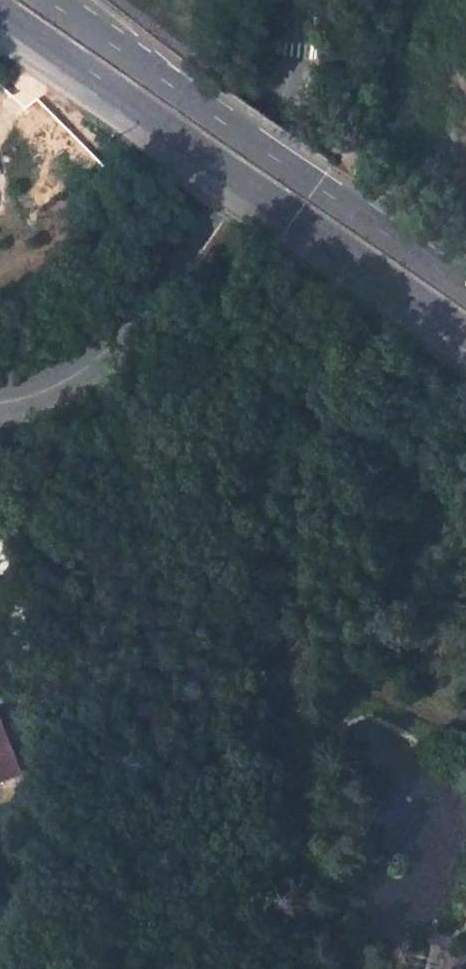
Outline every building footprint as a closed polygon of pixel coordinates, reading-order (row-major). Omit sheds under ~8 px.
[(24,769),(1,709),(0,709),(0,778),(24,769)]
